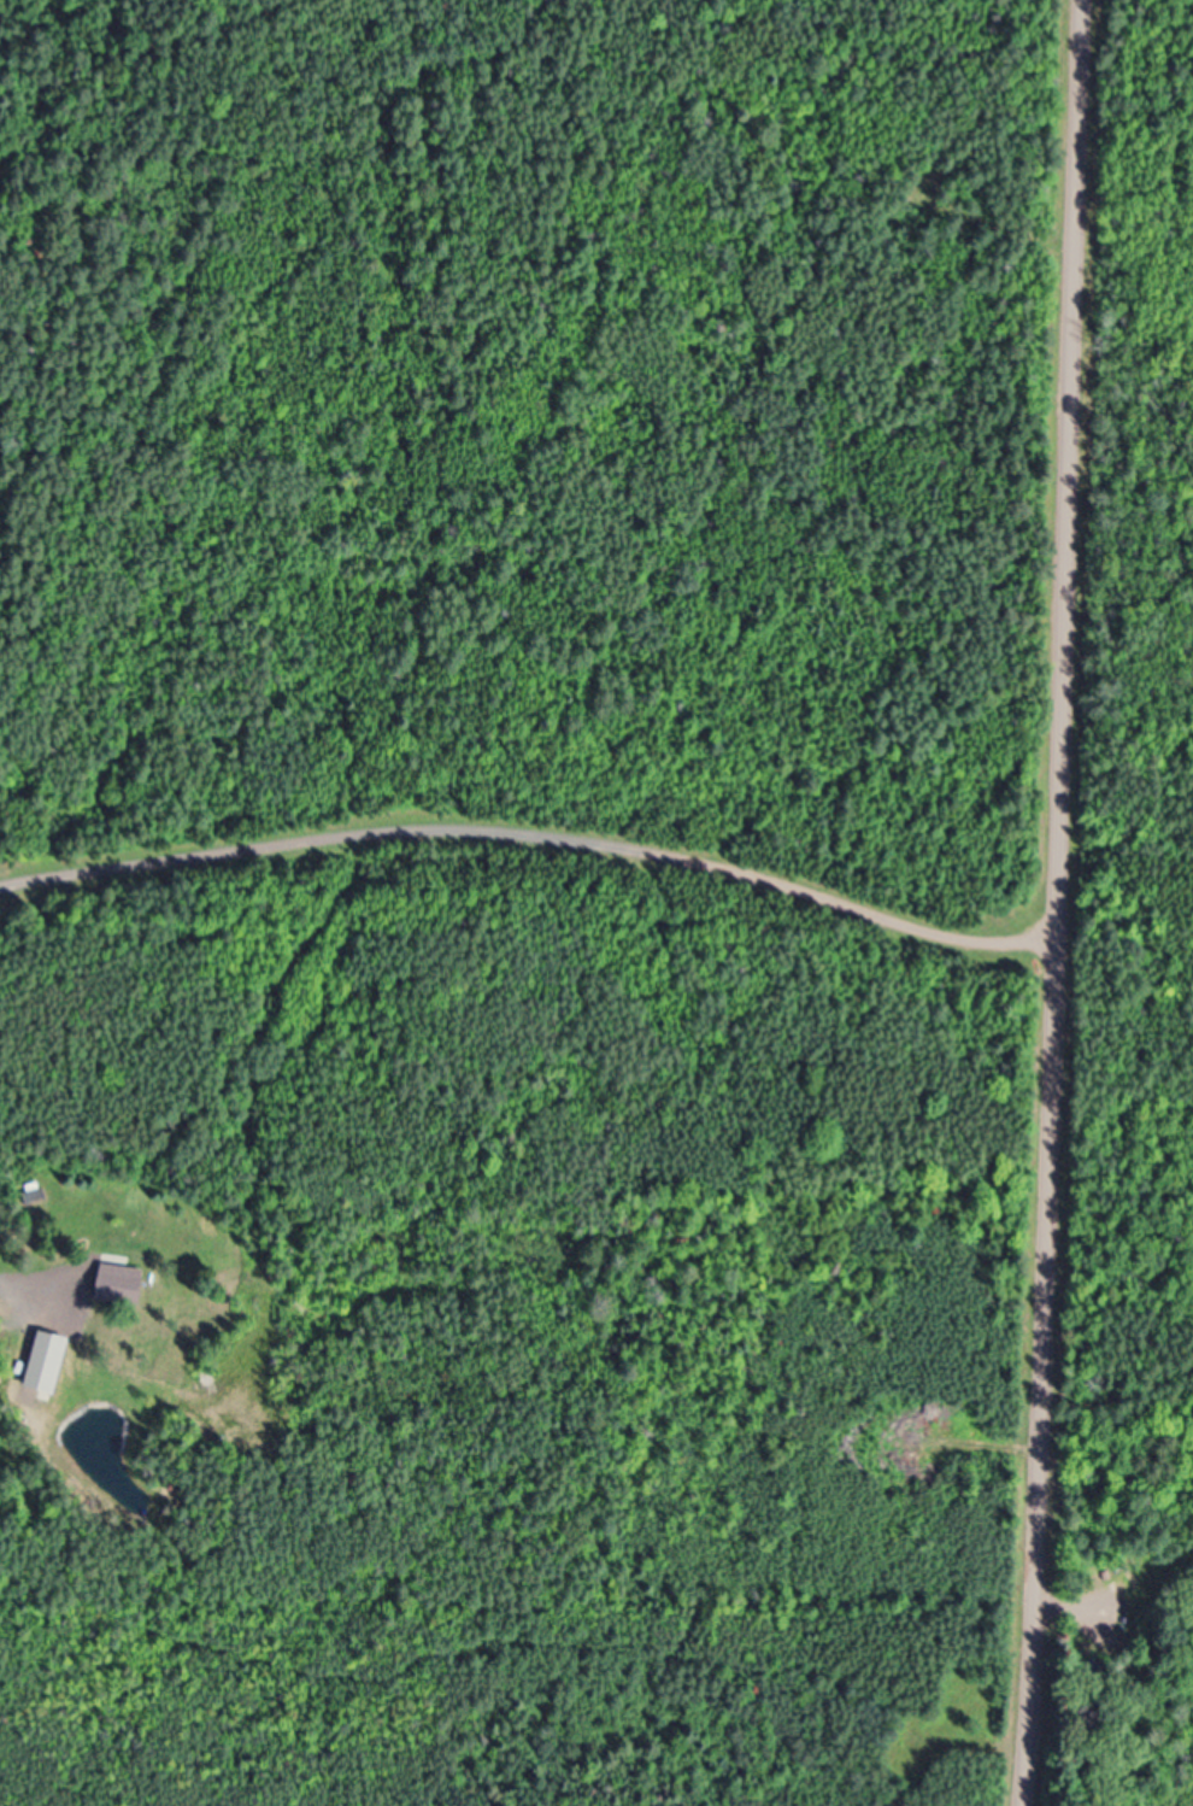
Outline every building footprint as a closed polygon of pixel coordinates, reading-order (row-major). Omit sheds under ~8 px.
[(96,1267),(141,1274),(135,1309),(90,1301),(96,1267)]
